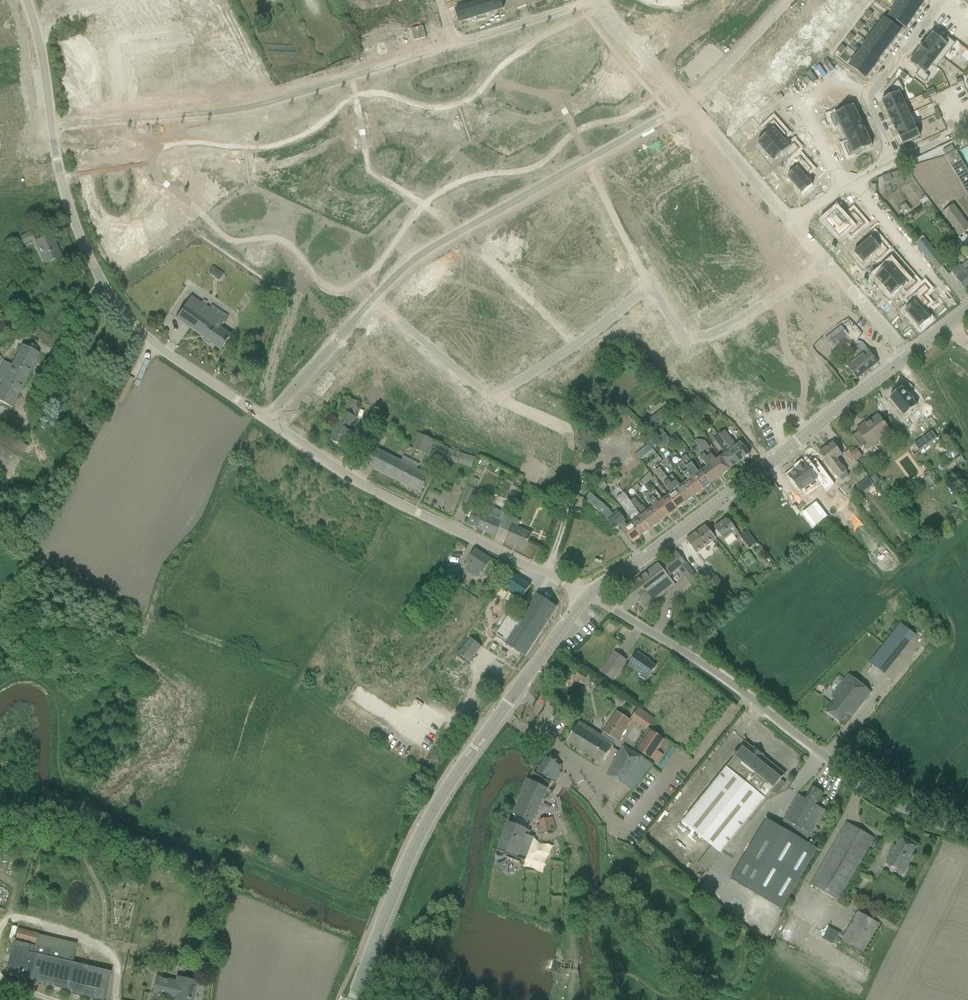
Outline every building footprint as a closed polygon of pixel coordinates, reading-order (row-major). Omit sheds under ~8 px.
[(71,1),(68,2),(71,11),(97,1),(97,0),(70,0),(71,1)] [(477,3),(481,16),(484,15),(484,14),(486,14),(489,13),(491,12),(492,12),(498,10),(501,9),(503,9),(502,4),(501,5),(500,1),(500,0),(489,0),(488,0),(487,0),(484,1),(480,3),(480,2),(477,3)] [(809,6),(822,20),(832,11),(821,0),(817,0),(813,4),(813,3),(809,6)] [(832,11),(841,2),(840,0),(821,0),(832,11)] [(897,5),(913,16),(918,10),(903,0),(901,0),(897,5)] [(918,10),(922,4),(916,0),(903,0),(918,10)] [(461,8),(455,10),(457,14),(458,18),(459,22),(460,22),(464,21),(470,19),(473,18),(476,17),(478,16),(481,16),(477,3),(474,4),(471,6),(470,5),(467,7),(461,9),(461,8)] [(897,5),(893,11),(909,22),(913,16),(897,5)] [(803,12),(799,15),(812,29),(822,20),(809,6),(808,7),(809,8),(804,13),(803,12)] [(893,11),(889,17),(905,28),(909,22),(893,11)] [(793,20),(790,24),(802,38),(812,29),(799,15),(800,16),(794,21),(793,20)] [(885,19),(880,25),(896,37),(900,31),(885,19)] [(880,25),(876,31),(891,43),(896,37),(880,25)] [(876,31),(871,36),(887,48),(891,43),(876,31)] [(932,33),(925,43),(944,58),(955,43),(946,36),(942,41),(932,33)] [(771,46),(770,46),(785,59),(794,48),(779,36),(775,40),(776,41),(772,47),(771,46)] [(871,36),(867,42),(882,54),(887,48),(871,36)] [(867,42),(862,48),(863,49),(878,60),(882,54),(867,42)] [(925,43),(917,53),(932,65),(936,68),(944,58),(925,43)] [(763,56),(762,57),(777,69),(785,59),(770,46),(767,51),(768,51),(764,57),(763,56)] [(863,49),(858,55),(874,67),(879,61),(878,60),(863,49)] [(917,53),(909,63),(919,70),(915,75),(925,82),(929,77),(925,74),(932,65),(917,53)] [(858,55),(854,60),(869,72),(874,67),(858,55)] [(755,66),(754,67),(769,79),(777,69),(762,57),(759,61),(760,62),(755,67),(755,66)] [(854,60),(849,66),(865,78),(869,72),(854,60)] [(806,68),(803,72),(808,77),(811,73),(806,68)] [(903,72),(899,77),(904,81),(908,76),(903,72)] [(737,81),(737,82),(749,96),(760,87),(747,73),(743,77),(738,82),(737,81)] [(893,95),(881,100),(887,112),(904,103),(899,93),(904,91),(900,83),(897,81),(890,89),(893,95)] [(727,90),(739,105),(749,96),(737,82),(733,85),(733,86),(728,91),(727,90)] [(927,93),(921,96),(924,101),(929,99),(927,93)] [(778,98),(775,101),(780,106),(783,102),(778,98)] [(904,103),(887,112),(892,123),(909,114),(904,103)] [(834,114),(830,117),(831,119),(834,125),(835,127),(839,125),(858,116),(857,114),(857,115),(856,113),(855,110),(854,108),(854,107),(853,106),(834,114)] [(909,114),(892,123),(897,133),(914,125),(909,114)] [(936,115),(934,116),(936,122),(942,119),(939,114),(936,115)] [(858,116),(839,125),(840,126),(843,133),(844,135),(863,126),(862,124),(862,125),(860,122),(861,122),(860,119),(859,119),(859,118),(858,116)] [(760,117),(755,121),(761,128),(765,123),(760,117)] [(759,141),(757,143),(758,145),(759,145),(761,147),(760,148),(762,149),(765,152),(764,152),(765,153),(782,138),(782,139),(787,135),(785,133),(780,127),(779,126),(777,124),(776,123),(773,120),(763,129),(768,134),(766,135),(767,135),(765,137),(764,137),(761,140),(759,142),(759,141)] [(755,121),(746,130),(752,136),(761,128),(755,121)] [(914,125),(897,133),(902,145),(911,141),(912,143),(919,139),(918,137),(920,137),(914,125)] [(863,126),(844,135),(845,136),(848,143),(848,144),(867,136),(866,134),(865,132),(866,132),(864,130),(863,127),(863,126)] [(848,144),(844,146),(845,148),(848,154),(849,157),(853,155),(872,146),(871,144),(870,142),(870,141),(869,139),(868,137),(867,136),(848,144)] [(782,138),(765,153),(766,154),(766,153),(768,156),(770,158),(772,160),(772,161),(773,162),(776,160),(775,160),(777,159),(781,155),(783,154),(784,153),(785,153),(788,157),(789,158),(799,149),(796,146),(795,144),(794,143),(789,147),(788,146),(783,139),(782,139),(782,138)] [(956,150),(945,156),(967,196),(967,171),(956,150)] [(793,172),(787,177),(789,180),(791,182),(790,182),(793,184),(795,186),(798,190),(800,192),(802,195),(804,193),(803,193),(805,191),(806,191),(812,186),(810,183),(810,184),(807,180),(808,180),(806,179),(804,177),(804,176),(806,174),(809,171),(811,169),(809,167),(806,164),(804,162),(804,161),(803,160),(800,157),(790,166),(794,171),(793,172)] [(944,204),(939,207),(943,212),(948,209),(944,204)] [(942,213),(959,237),(967,230),(967,224),(953,205),(948,209),(943,212),(942,213)] [(836,210),(825,221),(831,228),(831,227),(833,230),(839,237),(847,231),(851,236),(864,224),(862,221),(860,220),(860,219),(858,217),(857,217),(855,214),(853,211),(848,216),(849,216),(846,218),(844,219),(842,217),(838,212),(836,210)] [(23,245),(35,240),(31,232),(20,236),(23,245)] [(44,264),(60,257),(51,235),(35,242),(44,264)] [(859,248),(853,253),(855,255),(857,257),(859,260),(861,262),(862,264),(864,262),(866,260),(870,257),(872,255),(873,254),(878,259),(888,250),(885,247),(884,246),(884,245),(882,243),(880,241),(879,240),(876,237),(875,235),(871,238),(869,240),(867,242),(862,245),(863,246),(859,248)] [(918,245),(917,245),(918,247),(926,257),(937,271),(945,264),(934,251),(925,239),(918,245)] [(610,250),(599,255),(602,261),(613,255),(610,250)] [(877,275),(875,277),(876,279),(878,281),(880,283),(882,286),(883,287),(899,272),(904,268),(903,267),(897,261),(896,259),(895,258),(894,257),(891,254),(881,263),(885,268),(884,269),(882,271),(879,274),(877,276),(877,275)] [(602,261),(605,267),(616,261),(613,255),(602,261)] [(952,272),(956,278),(959,283),(965,291),(967,289),(967,261),(961,267),(960,266),(952,272)] [(218,280),(222,274),(212,266),(208,272),(218,280)] [(899,272),(883,287),(884,288),(884,287),(886,290),(887,292),(888,292),(890,294),(891,296),(893,294),(895,292),(895,293),(899,289),(901,287),(901,288),(902,287),(906,291),(905,291),(906,292),(917,283),(914,280),(912,278),(913,278),(912,277),(910,275),(910,276),(905,269),(904,268),(899,272)] [(910,306),(904,311),(906,313),(907,313),(908,315),(910,318),(911,318),(912,320),(916,324),(918,326),(920,329),(922,327),(921,327),(923,325),(930,319),(928,317),(925,314),(924,312),(924,313),(922,311),(921,310),(923,308),(926,305),(929,303),(927,301),(924,298),(923,296),(925,294),(928,292),(930,290),(925,285),(918,291),(907,300),(912,305),(911,305),(910,306)] [(718,295),(712,297),(716,309),(722,307),(718,295)] [(219,316),(190,296),(175,319),(221,350),(231,335),(220,328),(228,317),(221,312),(219,316)] [(712,297),(706,299),(710,311),(716,309),(712,297)] [(841,326),(825,339),(831,346),(847,334),(841,326)] [(740,340),(732,343),(739,362),(747,360),(740,340)] [(518,342),(513,345),(519,356),(524,353),(518,342)] [(856,379),(878,363),(862,342),(856,346),(858,349),(842,361),(856,379)] [(732,343),(725,346),(732,365),(739,362),(732,343)] [(39,353),(22,344),(0,387),(0,402),(11,408),(39,353)] [(513,345),(507,349),(514,359),(519,356),(513,345)] [(725,346),(717,348),(725,368),(732,365),(725,346)] [(803,374),(798,378),(805,388),(810,384),(803,374)] [(798,378),(793,382),(800,392),(805,388),(798,378)] [(896,392),(889,398),(904,416),(917,406),(901,388),(900,388),(899,387),(894,391),(896,392)] [(679,398),(675,401),(679,407),(683,404),(679,398)] [(339,426),(331,441),(343,447),(347,440),(350,442),(354,434),(349,431),(356,417),(359,402),(356,401),(350,399),(337,425),(339,426)] [(303,409),(294,421),(309,432),(313,426),(319,431),(321,429),(325,432),(333,423),(312,408),(308,413),(303,409)] [(664,408),(646,421),(651,428),(669,415),(664,408)] [(863,444),(867,449),(883,437),(886,441),(889,441),(895,436),(895,434),(891,429),(888,428),(885,424),(879,416),(867,425),(866,423),(857,429),(859,431),(852,436),(860,447),(863,445),(862,445),(863,444)] [(43,419),(39,426),(45,429),(49,422),(43,419)] [(661,429),(655,434),(663,444),(670,439),(661,429)] [(0,431),(0,475),(9,480),(28,447),(0,431)] [(736,446),(724,431),(719,435),(740,461),(743,459),(744,459),(750,454),(740,442),(736,446)] [(931,431),(914,444),(920,452),(937,439),(931,431)] [(532,433),(523,452),(530,455),(539,436),(532,433)] [(428,455),(435,440),(419,434),(413,448),(428,455)] [(675,435),(664,445),(667,449),(676,441),(679,440),(675,435)] [(736,464),(740,461),(719,435),(713,440),(725,454),(720,458),(729,470),(737,465),(736,464)] [(539,436),(530,455),(538,458),(546,439),(539,436)] [(657,444),(652,438),(647,442),(652,448),(657,444)] [(546,439),(538,458),(545,461),(553,443),(546,439)] [(582,440),(578,443),(585,452),(589,449),(582,440)] [(720,477),(729,470),(720,458),(719,459),(719,458),(716,461),(708,450),(709,449),(710,449),(705,442),(697,441),(695,442),(698,447),(720,477)] [(833,442),(819,452),(825,460),(838,478),(839,477),(842,481),(849,476),(846,472),(846,471),(837,459),(842,455),(839,450),(833,442)] [(446,454),(448,447),(441,444),(438,450),(446,454)] [(712,483),(720,477),(698,447),(693,450),(706,468),(702,471),(712,483)] [(374,448),(366,464),(421,492),(429,476),(416,470),(419,464),(403,456),(400,462),(374,448)] [(458,463),(461,453),(449,449),(447,460),(458,463)] [(855,458),(860,455),(856,450),(851,453),(855,458)] [(645,456),(640,451),(636,455),(640,460),(645,456)] [(472,468),(475,457),(463,454),(460,465),(472,468)] [(681,462),(682,462),(703,490),(712,483),(702,471),(698,473),(686,456),(680,461),(681,462)] [(957,467),(965,462),(961,456),(953,461),(957,467)] [(694,497),(703,490),(682,462),(681,462),(677,465),(688,481),(684,484),(694,497)] [(797,470),(789,476),(800,490),(801,489),(815,479),(819,484),(825,492),(825,491),(834,484),(818,462),(810,468),(807,465),(806,464),(805,465),(804,464),(796,469),(797,470)] [(676,510),(685,503),(667,479),(660,468),(654,472),(671,494),(667,497),(676,510)] [(672,475),(667,479),(685,503),(694,497),(684,484),(680,487),(672,475)] [(875,475),(871,478),(876,484),(879,481),(875,475)] [(468,487),(461,502),(470,506),(477,491),(468,487)] [(653,487),(648,490),(649,492),(667,516),(676,510),(667,497),(666,497),(663,500),(654,488),(653,487)] [(647,494),(645,496),(653,507),(650,509),(649,510),(659,523),(667,516),(649,492),(647,494)] [(612,514),(609,509),(590,493),(585,499),(602,514),(613,530),(620,525),(632,542),(641,536),(632,523),(628,526),(617,511),(612,514)] [(650,529),(633,507),(623,493),(616,499),(633,522),(632,523),(641,536),(650,529)] [(634,498),(630,502),(633,507),(650,529),(659,523),(649,510),(645,509),(642,505),(641,507),(637,501),(634,498)] [(486,511),(484,514),(478,528),(495,536),(499,528),(503,530),(508,517),(509,517),(512,510),(514,503),(507,499),(501,512),(488,506),(486,511)] [(474,509),(468,523),(478,528),(484,514),(478,511),(474,509)] [(525,550),(532,533),(518,528),(520,522),(508,517),(503,530),(509,532),(505,541),(525,550)] [(734,536),(738,533),(727,518),(714,527),(724,540),(732,534),(734,536)] [(696,554),(715,539),(705,526),(686,540),(696,554)] [(750,549),(757,544),(747,531),(740,537),(750,549)] [(483,573),(486,568),(491,560),(475,549),(466,562),(467,563),(464,569),(477,577),(481,572),(483,573)] [(658,564),(615,598),(626,611),(627,610),(635,603),(639,600),(644,606),(650,601),(652,603),(675,585),(668,576),(679,568),(692,585),(699,580),(683,560),(676,552),(660,565),(658,564)] [(523,597),(530,585),(510,572),(501,585),(514,593),(515,592),(523,597)] [(716,577),(706,585),(725,608),(735,600),(716,577)] [(509,614),(496,635),(507,642),(506,645),(525,657),(541,632),(548,620),(549,618),(556,607),(537,594),(521,621),(509,614)] [(885,674),(916,635),(900,623),(869,663),(885,674)] [(714,641),(718,635),(709,629),(705,636),(714,641)] [(470,638),(458,654),(468,662),(481,646),(470,638)] [(612,680),(626,660),(615,652),(601,672),(612,680)] [(648,679),(656,666),(647,660),(647,659),(638,652),(629,666),(640,674),(641,672),(648,677),(647,678),(648,679)] [(579,670),(572,679),(577,683),(584,673),(579,670)] [(852,716),(859,708),(871,692),(849,674),(831,697),(835,700),(825,712),(840,724),(849,713),(852,716)] [(622,704),(625,698),(618,694),(615,701),(622,704)] [(631,718),(647,730),(654,719),(638,708),(631,718)] [(616,741),(630,720),(616,711),(602,732),(616,741)] [(579,722),(567,742),(584,753),(601,764),(614,744),(605,738),(590,729),(579,722)] [(650,730),(637,749),(640,751),(655,762),(657,763),(663,755),(661,753),(657,751),(665,740),(653,732),(650,730)] [(745,743),(682,822),(711,846),(696,865),(706,872),(721,853),(784,775),(762,757),(764,755),(754,747),(752,749),(745,743)] [(626,787),(643,757),(623,746),(606,776),(626,787)] [(555,783),(561,773),(558,771),(561,767),(547,757),(537,771),(547,777),(555,783)] [(628,816),(660,772),(651,765),(618,809),(628,816)] [(509,822),(498,851),(516,857),(524,861),(524,860),(521,858),(516,857),(517,854),(522,856),(525,858),(528,851),(530,846),(532,840),(533,837),(528,835),(530,830),(527,829),(525,828),(529,821),(532,823),(536,814),(547,790),(547,789),(546,788),(546,787),(528,779),(528,778),(528,779),(522,790),(521,792),(522,793),(517,804),(514,813),(513,813),(514,814),(515,814),(515,815),(512,823),(509,822)] [(784,818),(779,827),(806,842),(811,834),(820,819),(825,810),(816,805),(823,793),(812,787),(805,799),(798,795),(793,803),(784,818)] [(552,817),(540,820),(541,825),(537,826),(539,834),(551,831),(550,826),(554,825),(552,817)] [(838,901),(869,847),(874,839),(846,823),(841,832),(810,885),(838,901)] [(891,856),(886,864),(901,872),(903,873),(907,866),(913,856),(911,855),(915,847),(900,839),(896,847),(894,845),(888,855),(891,856)] [(863,952),(879,924),(858,912),(842,940),(863,952)] [(770,934),(774,925),(765,921),(761,930),(770,934)] [(15,939),(34,944),(37,933),(17,929),(15,939)] [(30,945),(14,941),(6,975),(29,980),(73,990),(72,994),(96,999),(104,999),(111,971),(72,962),(73,955),(30,945)] [(152,994),(172,998),(171,999),(190,999),(191,999),(196,981),(194,980),(177,976),(176,980),(156,976),(152,994)] [(853,994),(859,985),(850,979),(844,988),(853,994)]
